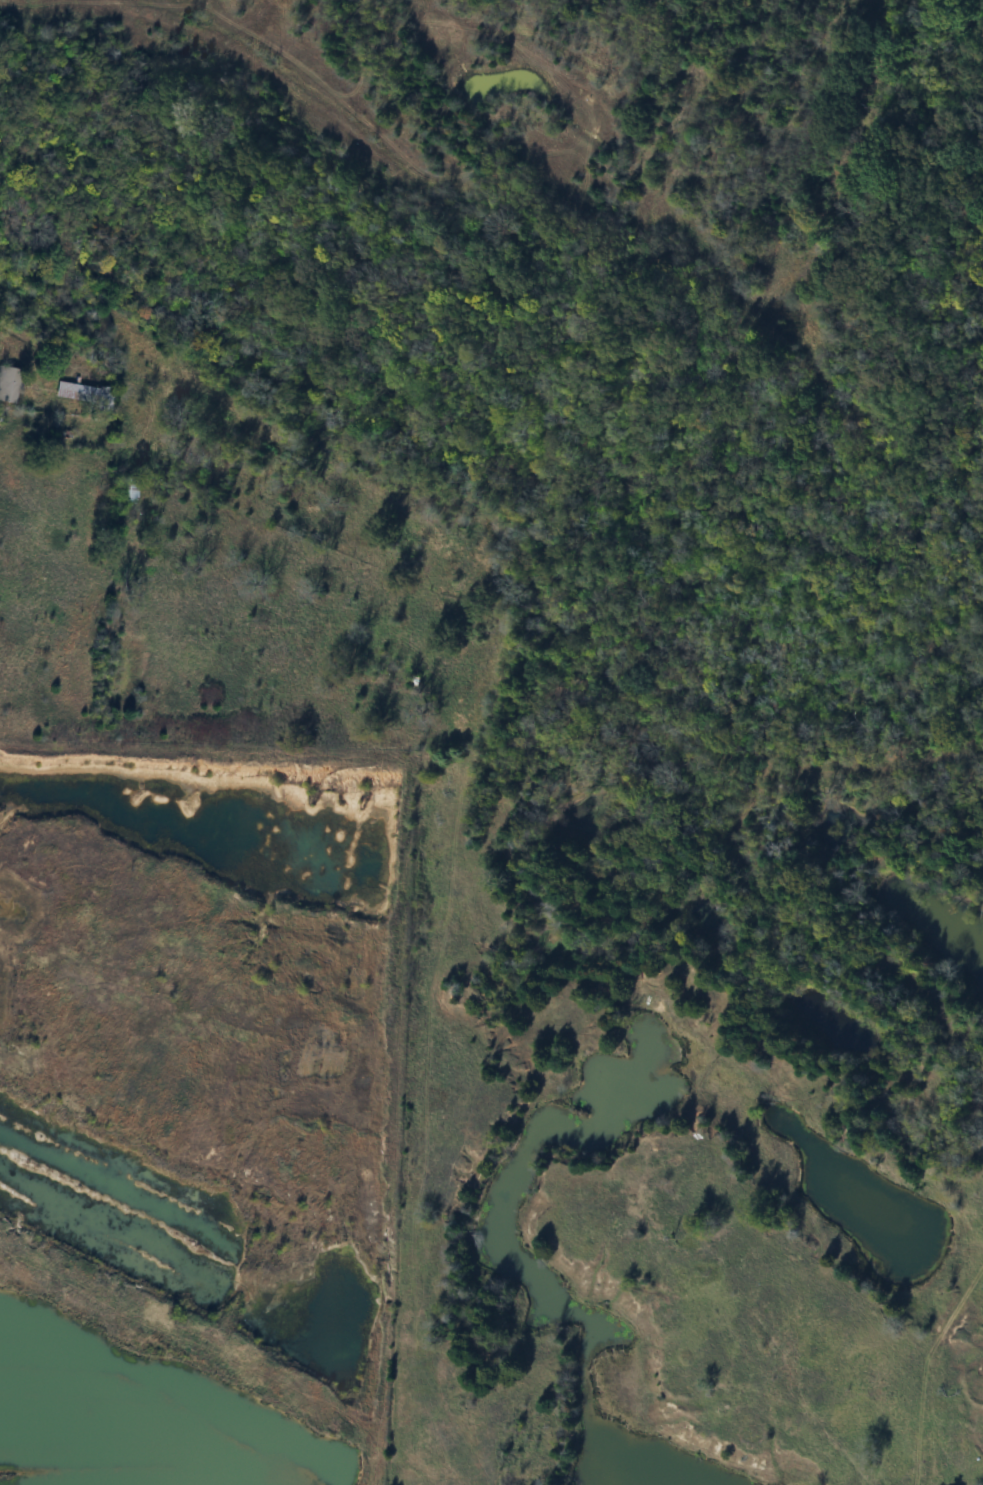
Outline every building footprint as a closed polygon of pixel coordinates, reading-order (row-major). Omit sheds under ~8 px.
[(19,371),(0,368),(0,403),(14,405),(19,371)] [(96,388),(55,384),(53,400),(94,405),(96,388)] [(116,506),(135,506),(135,485),(116,485),(116,506)]
